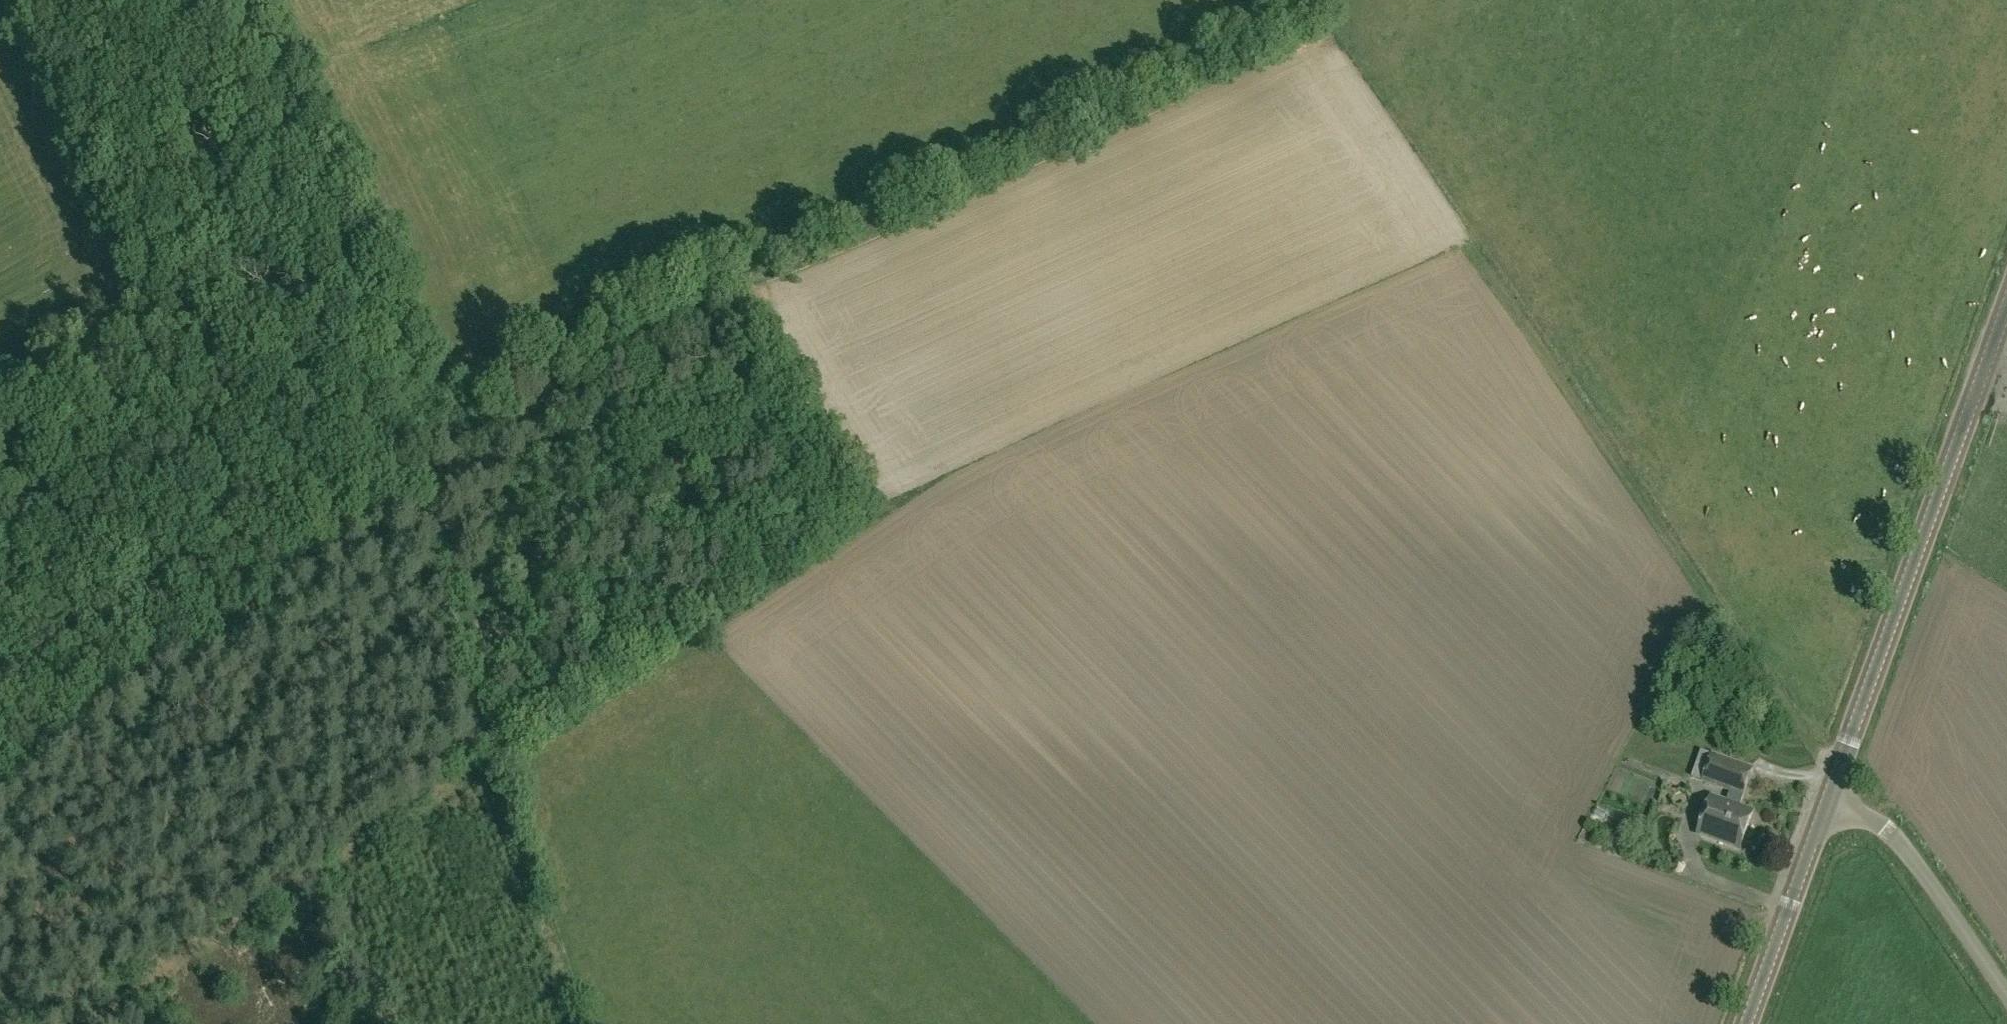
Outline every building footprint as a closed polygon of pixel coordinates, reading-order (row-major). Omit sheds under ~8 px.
[(1738,808),(1752,771),(1712,756),(1703,783),(1730,793),(1726,804),(1711,798),(1697,836),(1739,851),(1752,813),(1738,808)]
